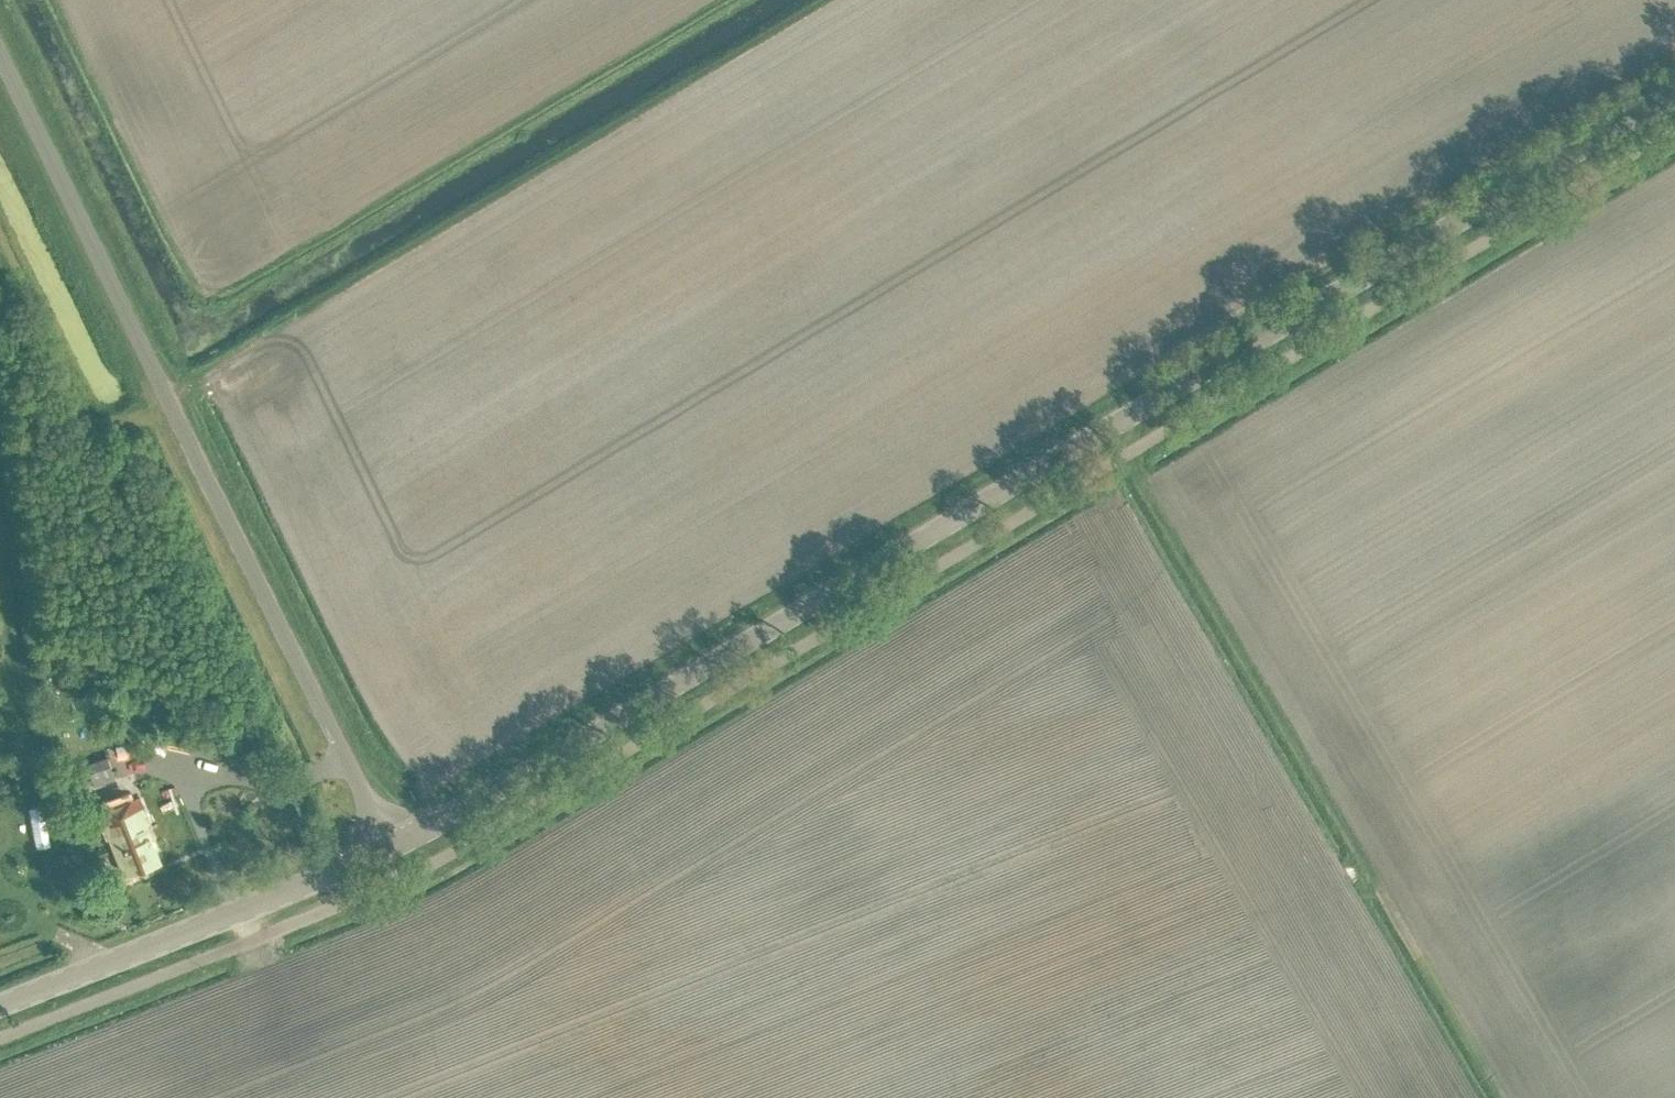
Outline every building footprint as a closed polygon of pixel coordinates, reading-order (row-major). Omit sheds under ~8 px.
[(108,756),(87,764),(95,786),(116,779),(108,756)] [(16,783),(15,774),(0,776),(0,785),(16,783)] [(126,875),(159,862),(144,824),(149,822),(139,797),(96,814),(106,839),(111,838),(126,875)]
